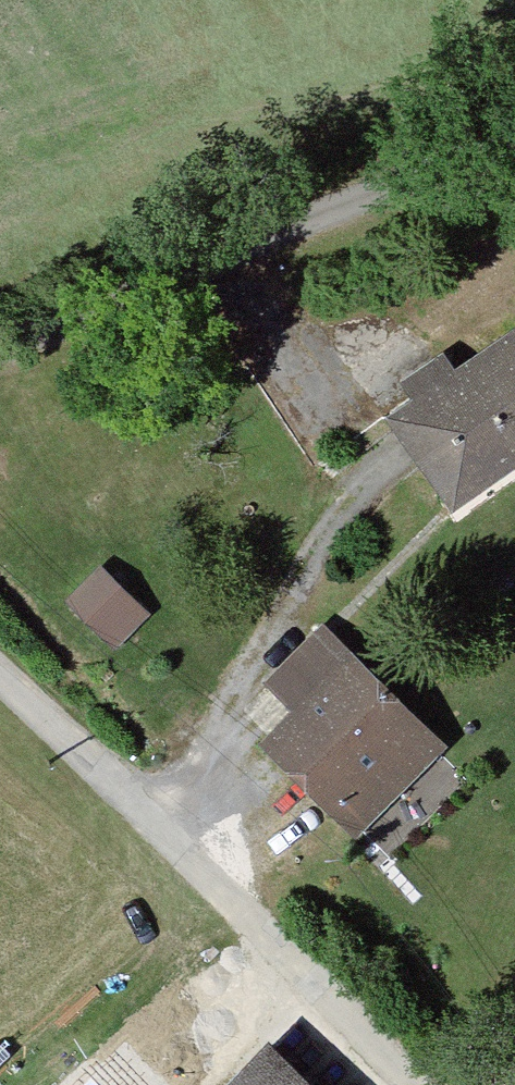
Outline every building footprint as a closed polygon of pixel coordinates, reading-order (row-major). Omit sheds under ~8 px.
[(404,425),(454,491),(514,449),(514,344),(404,425)] [(108,556),(72,595),(123,642),(159,602),(108,556)] [(354,658),(325,628),(276,674),(306,705),(354,658)] [(306,705),(275,734),(337,795),(415,720),(354,658),(306,705)] [(415,720),(337,795),(360,817),(438,744),(415,720)] [(237,1084),(294,1084),(267,1058),(262,1059),(237,1084)]
